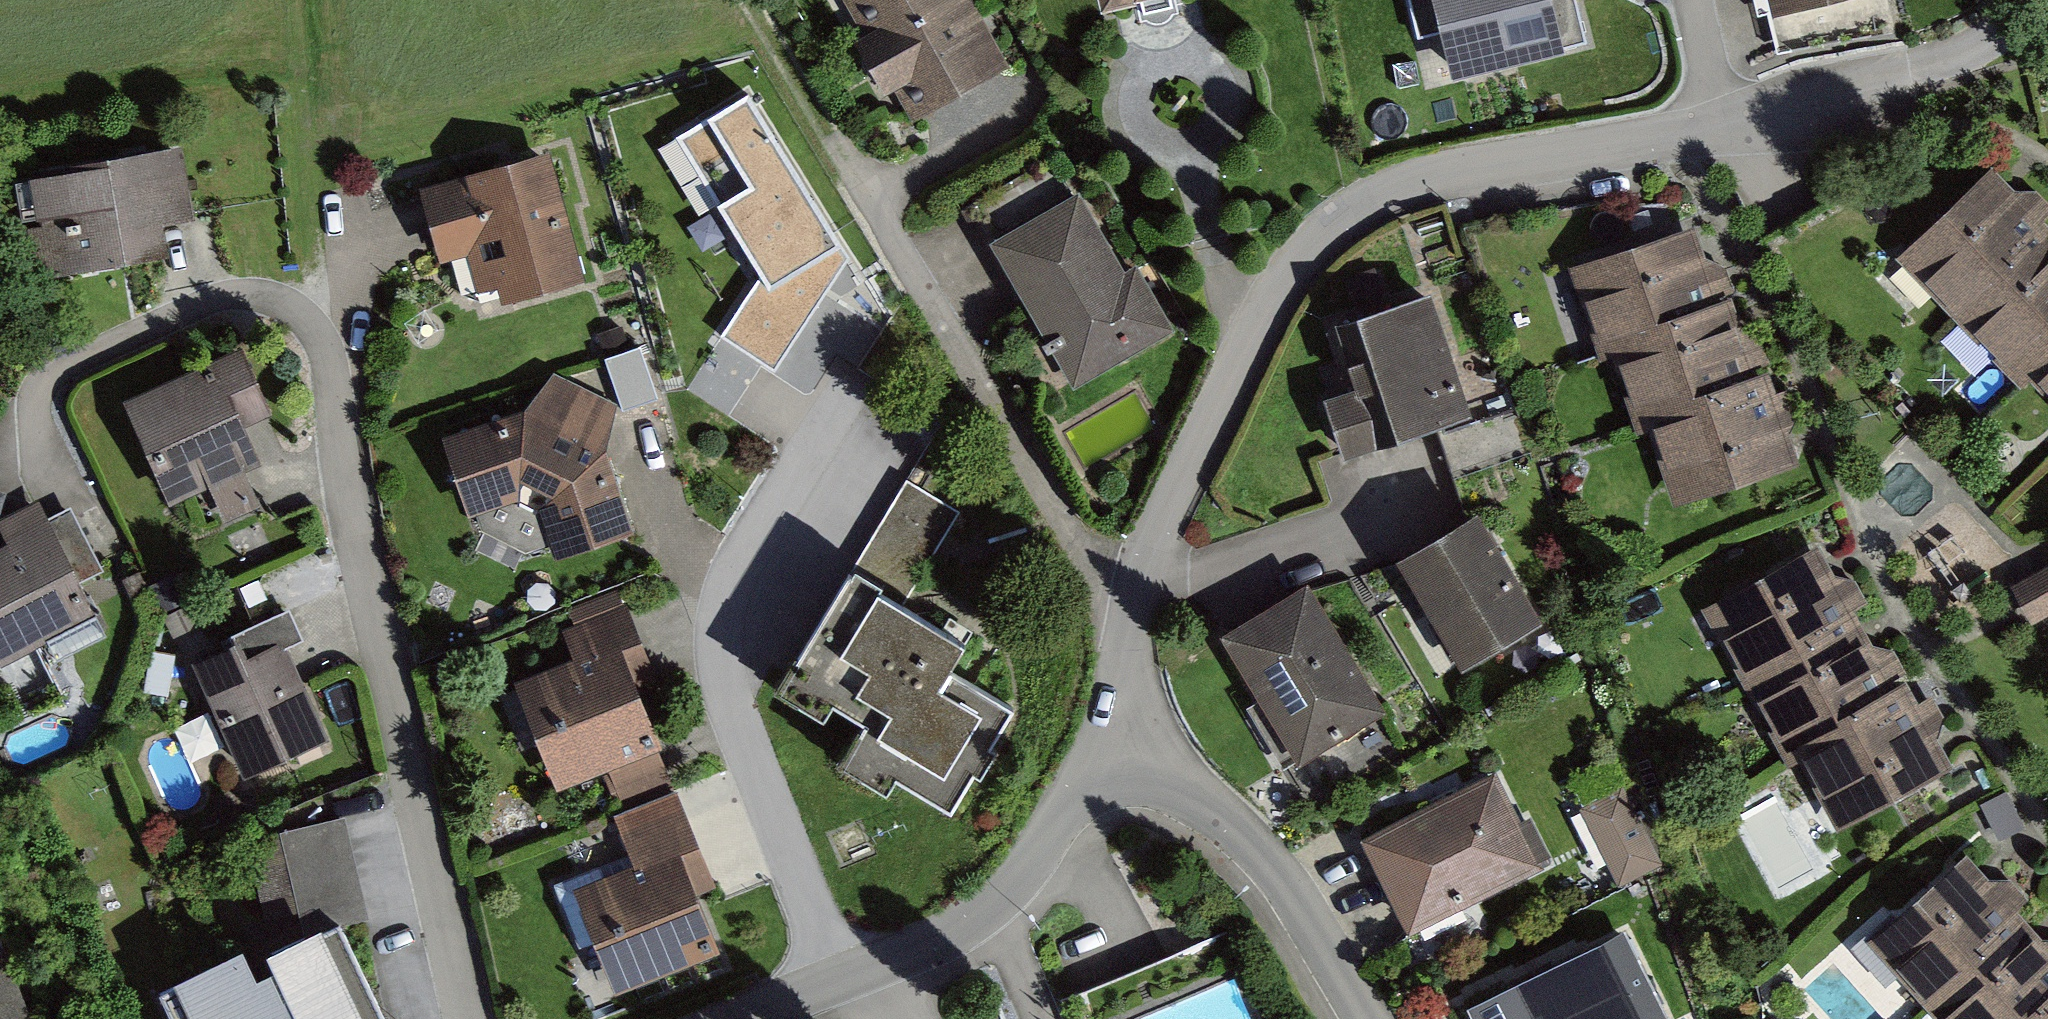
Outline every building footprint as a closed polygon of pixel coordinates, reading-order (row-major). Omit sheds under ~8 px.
[(851,49),(879,105),(898,95),(910,119),(1008,68),(972,0),(842,0),(864,42),(851,49)] [(1094,19),(1182,0),(1090,0),(1094,19)] [(1434,0),(1411,0),(1419,32),(1441,27),(1434,0)] [(1451,70),(1588,37),(1579,0),(1434,0),(1441,27),(1451,70)] [(1765,19),(1861,0),(1762,0),(1765,19)] [(776,367),(851,248),(750,84),(676,129),(761,267),(720,332),(776,367)] [(547,151),(413,191),(436,270),(469,260),(484,309),(585,279),(547,151)] [(146,153),(23,175),(43,285),(165,263),(146,153)] [(1994,166),(1898,269),(2047,408),(2047,216),(1994,166)] [(990,237),(1074,384),(1175,326),(1137,259),(1124,267),(1079,187),(990,237)] [(1695,229),(1565,271),(1598,375),(1607,372),(1632,450),(1646,445),(1670,521),(1809,477),(1776,373),(1758,379),(1726,276),(1709,272),(1695,229)] [(1431,282),(1319,320),(1346,398),(1319,407),(1339,465),(1478,418),(1431,282)] [(262,460),(246,422),(271,411),(242,343),(124,393),(169,499),(209,482),(225,519),(262,503),(246,466),(262,460)] [(520,416),(438,443),(465,522),(515,502),(536,511),(553,558),(630,534),(601,462),(618,408),(555,380),(520,416)] [(967,512),(914,482),(861,574),(914,605),(967,512)] [(1,658),(97,612),(49,515),(40,495),(0,514),(0,525),(6,536),(0,539),(0,655),(1,658)] [(1542,613),(1477,501),(1396,547),(1460,659),(1542,613)] [(1702,615),(1746,693),(1861,630),(1818,551),(1702,615)] [(967,645),(837,572),(764,701),(805,724),(816,703),(858,727),(829,778),(872,802),(882,784),(938,815),(999,708),(947,679),(967,645)] [(1308,576),(1221,628),(1299,759),(1386,707),(1308,576)] [(2015,594),(2035,630),(2047,623),(2047,576),(2015,594)] [(577,663),(515,688),(556,789),(611,767),(625,800),(672,781),(631,681),(656,671),(624,591),(559,617),(577,663)] [(276,621),(186,662),(241,783),(332,742),(276,621)] [(1746,693),(1789,771),(1798,766),(1904,708),(1900,701),(1861,630),(1746,693)] [(1798,766),(1837,837),(1953,774),(1910,696),(1900,701),(1904,708),(1798,766)] [(1360,833),(1408,931),(1544,865),(1496,767),(1360,833)] [(613,810),(632,858),(574,881),(615,988),(721,947),(700,892),(717,885),(678,785),(613,810)] [(1621,790),(1578,813),(1618,889),(1662,866),(1621,790)] [(1867,936),(1926,1003),(2025,914),(1966,848),(1867,936)] [(2025,914),(1926,1003),(1940,1018),(2042,1018),(2030,1005),(2047,989),(2047,939),(2025,914)] [(139,991),(154,1018),(372,1018),(319,918),(223,968),(215,952),(139,991)] [(1670,1017),(1625,926),(1468,1002),(1477,1018),(1665,1018),(1670,1017)] [(0,952),(0,1018),(36,1018),(8,949),(0,952)] [(2030,1005),(2042,1018),(2047,1018),(2047,989),(2030,1005)]
